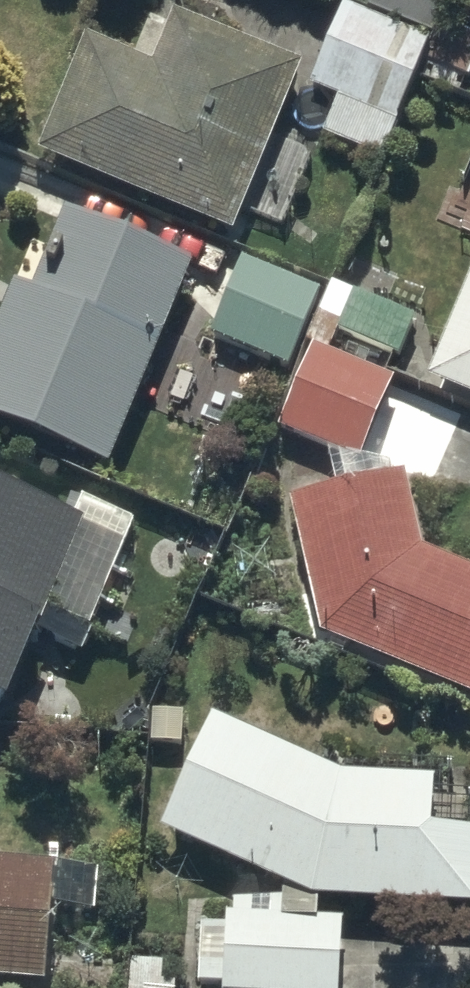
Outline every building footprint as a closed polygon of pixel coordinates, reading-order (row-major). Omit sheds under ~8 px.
[(344,6),(311,86),(338,98),(322,134),(381,159),(431,42),(344,6)] [(38,155),(233,234),(303,65),(174,13),(153,64),(86,37),(38,155)] [(109,468),(193,264),(65,212),(32,291),(15,284),(0,320),(0,423),(109,468)] [(244,260),(212,336),(288,368),(321,292),(244,260)] [(469,398),(469,279),(428,381),(469,398)] [(338,333),(398,358),(415,319),(354,294),(338,333)] [(279,429),(360,462),(394,380),(313,346),(279,429)] [(469,697),(469,569),(421,550),(406,474),(290,500),(320,636),(469,697)] [(8,706),(84,523),(0,488),(0,703),(8,706)] [(162,833),(313,901),(469,910),(469,835),(432,833),(435,782),(341,777),(214,719),(162,833)] [(45,984),(55,865),(0,861),(0,980),(45,984)] [(342,923),(227,918),(227,927),(202,926),(199,986),(223,987),(340,987),(342,923)] [(177,966),(132,963),(131,987),(176,987),(177,966)]
